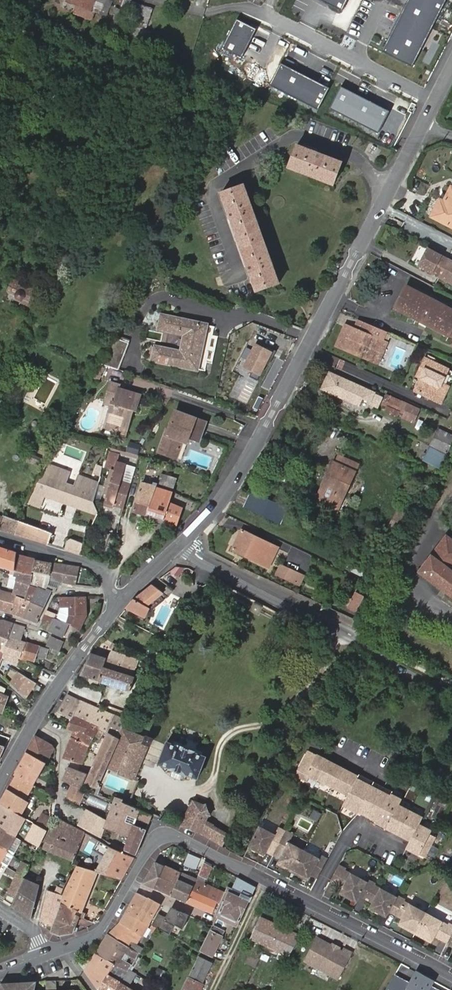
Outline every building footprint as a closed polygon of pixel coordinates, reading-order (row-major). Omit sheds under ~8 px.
[(66,2),(99,14),(104,0),(66,0),(66,2)] [(343,10),(348,0),(323,0),(343,10)] [(382,51),(414,67),(448,0),(408,0),(382,51)] [(151,9),(140,5),(135,21),(145,24),(151,9)] [(257,28),(238,19),(223,47),(242,57),(257,28)] [(331,88),(281,63),(270,85),(320,110),(331,88)] [(391,112),(342,87),(331,108),(381,133),(391,112)] [(341,162),(298,145),(290,167),(334,184),(341,162)] [(244,186),(222,194),(258,290),(279,282),(244,186)] [(432,216),(451,226),(451,188),(444,203),(440,201),(432,216)] [(418,268),(451,285),(451,263),(427,250),(418,268)] [(17,275),(8,292),(33,306),(42,288),(17,275)] [(407,287),(398,304),(405,307),(402,312),(417,319),(417,318),(426,323),(426,324),(441,332),(444,327),(451,330),(448,335),(451,337),(451,310),(407,287)] [(196,370),(205,326),(163,316),(160,329),(185,335),(182,353),(156,347),(156,348),(151,348),(149,358),(152,360),(152,361),(196,370)] [(373,324),(359,318),(355,328),(369,334),(373,324)] [(383,337),(386,330),(373,324),(369,334),(355,328),(346,324),(337,345),(373,360),(377,350),(382,352),(387,342),(382,339),(383,337)] [(444,327),(441,332),(448,335),(451,330),(444,327)] [(129,344),(116,339),(102,365),(118,370),(129,344)] [(272,351),(256,343),(244,365),(253,370),(251,375),(258,379),(272,351)] [(378,362),(382,352),(377,350),(373,360),(378,362)] [(434,402),(442,385),(449,371),(425,361),(419,373),(424,375),(421,380),(415,393),(434,402)] [(374,393),(330,373),(323,389),(360,406),(363,399),(370,402),(374,393)] [(116,429),(115,432),(125,435),(133,409),(136,409),(140,394),(120,388),(121,385),(111,382),(106,401),(112,403),(105,425),(116,429)] [(450,389),(442,385),(434,402),(442,406),(450,389)] [(407,404),(388,396),(383,405),(398,411),(400,406),(406,408),(407,404)] [(177,410),(170,429),(168,435),(166,434),(160,451),(177,457),(183,440),(185,434),(190,436),(200,439),(203,428),(201,427),(204,420),(177,410)] [(440,430),(424,461),(440,469),(451,444),(451,436),(440,430)] [(322,498),(342,507),(361,466),(341,456),(338,464),(335,463),(327,481),(329,483),(322,498)] [(126,507),(133,483),(122,480),(126,464),(116,461),(111,482),(114,483),(112,487),(109,486),(105,501),(126,507)] [(80,475),(48,464),(25,506),(32,508),(40,495),(81,509),(79,518),(94,524),(99,513),(95,503),(100,482),(80,475)] [(82,471),(80,475),(100,482),(101,478),(82,471)] [(177,479),(162,474),(159,484),(174,489),(177,479)] [(327,481),(319,497),(322,498),(329,483),(327,481)] [(143,483),(135,511),(148,515),(156,487),(143,483)] [(184,506),(171,502),(174,492),(156,487),(148,515),(173,522),(178,524),(184,506)] [(412,491),(423,497),(425,492),(414,487),(412,491)] [(246,507),(280,523),(288,507),(254,491),(246,507)] [(339,512),(342,507),(322,498),(319,497),(317,502),(339,512)] [(400,511),(389,534),(397,538),(408,515),(400,511)] [(17,520),(4,515),(4,517),(0,516),(0,529),(11,532),(17,520)] [(55,534),(17,520),(11,532),(49,544),(50,542),(52,542),(55,534)] [(278,548),(242,531),(233,550),(268,567),(278,548)] [(447,535),(420,571),(451,596),(451,539),(447,535)] [(82,555),(85,544),(72,539),(68,542),(66,550),(82,555)] [(10,574),(14,575),(15,568),(16,555),(17,552),(0,547),(0,566),(10,569),(10,574)] [(36,559),(16,555),(15,568),(33,573),(33,571),(36,559)] [(53,562),(36,559),(33,571),(50,575),(53,562)] [(66,564),(53,562),(50,575),(50,578),(62,581),(66,564)] [(80,567),(66,564),(62,581),(75,585),(80,567)] [(177,564),(172,572),(180,577),(186,570),(177,564)] [(303,577),(280,566),(276,576),(298,586),(303,577)] [(33,573),(15,568),(14,575),(17,576),(13,594),(17,596),(32,602),(38,587),(31,585),(33,573)] [(38,587),(51,593),(55,586),(48,584),(50,578),(50,575),(33,571),(33,573),(31,585),(38,587)] [(62,581),(50,578),(48,584),(55,586),(60,588),(62,581)] [(134,599),(126,608),(145,618),(150,609),(164,595),(160,592),(150,583),(134,599)] [(164,595),(167,597),(173,590),(166,585),(160,592),(164,595)] [(38,587),(32,602),(45,607),(51,593),(38,587)] [(17,596),(13,594),(11,593),(8,592),(2,610),(13,614),(17,596)] [(363,597),(357,594),(349,608),(355,611),(363,597)] [(25,618),(32,602),(17,596),(13,614),(25,618)] [(87,614),(86,596),(61,596),(60,611),(58,619),(65,622),(68,624),(80,630),(87,614)] [(45,607),(32,602),(25,618),(37,623),(45,607)] [(63,637),(68,624),(65,622),(58,619),(54,618),(45,614),(43,619),(49,622),(50,620),(52,622),(48,631),(63,637)] [(9,636),(14,623),(3,619),(0,619),(0,651),(4,652),(9,636)] [(22,640),(27,627),(14,623),(9,636),(22,640)] [(20,659),(26,641),(22,640),(9,636),(4,652),(20,659)] [(52,638),(48,646),(59,650),(63,643),(52,638)] [(45,659),(49,649),(26,641),(20,659),(27,661),(28,659),(35,662),(37,656),(45,659)] [(92,653),(80,675),(130,689),(133,677),(130,676),(132,667),(122,664),(122,662),(92,653)] [(144,680),(149,669),(143,666),(138,677),(144,680)] [(26,697),(35,681),(19,672),(12,683),(26,697)] [(2,712),(8,695),(0,693),(0,711),(2,712)] [(56,710),(73,718),(81,701),(67,695),(56,710)] [(109,733),(116,716),(81,700),(81,701),(73,718),(98,728),(109,733)] [(120,738),(124,728),(126,724),(128,721),(116,716),(109,733),(120,738)] [(64,758),(82,764),(98,728),(73,718),(68,727),(68,728),(76,731),(64,758)] [(120,738),(105,772),(134,781),(150,746),(151,746),(155,738),(147,735),(145,737),(124,728),(120,738)] [(87,783),(98,787),(105,772),(120,738),(109,733),(87,783)] [(35,735),(26,751),(47,762),(55,767),(55,762),(49,758),(54,748),(52,744),(35,735)] [(198,779),(207,757),(168,742),(159,764),(170,768),(170,769),(186,776),(187,774),(198,779)] [(47,762),(26,751),(14,774),(15,775),(34,785),(47,762)] [(358,779),(358,778),(308,752),(295,779),(307,785),(310,779),(318,783),(319,781),(348,796),(344,806),(358,814),(359,813),(373,787),(358,779)] [(74,785),(81,788),(88,774),(69,767),(63,781),(74,785)] [(34,785),(15,775),(8,788),(23,797),(27,798),(34,785)] [(360,775),(358,778),(358,779),(373,787),(375,783),(360,775)] [(81,788),(74,785),(69,800),(81,806),(87,790),(81,788)] [(382,792),(373,787),(359,813),(369,818),(382,792)] [(8,788),(0,802),(0,803),(15,812),(23,797),(8,788)] [(385,788),(382,792),(390,796),(391,794),(393,792),(385,788)] [(390,796),(382,792),(369,818),(377,822),(376,823),(411,842),(407,850),(425,859),(436,837),(428,833),(430,829),(421,824),(424,818),(399,805),(402,799),(391,794),(390,796)] [(91,794),(88,805),(108,810),(111,799),(91,794)] [(122,803),(123,802),(123,799),(116,797),(115,801),(108,820),(101,838),(136,855),(147,830),(134,824),(137,819),(140,811),(122,803)] [(51,811),(52,803),(40,798),(37,804),(51,811)] [(0,803),(0,826),(16,836),(26,818),(15,812),(0,803)] [(197,833),(215,843),(222,827),(206,820),(208,814),(204,806),(195,803),(183,827),(197,833)] [(101,838),(108,820),(88,809),(79,825),(101,838)] [(150,824),(153,816),(140,811),(137,819),(150,824)] [(46,830),(49,822),(41,817),(37,824),(46,830)] [(73,861),(86,833),(58,818),(44,849),(73,861)] [(28,839),(40,845),(48,831),(46,830),(37,824),(36,824),(28,839)] [(7,852),(16,836),(0,826),(0,847),(7,852)] [(276,835),(261,827),(250,847),(260,852),(258,854),(263,857),(266,854),(273,857),(284,837),(285,835),(278,831),(276,835)] [(293,872),(305,850),(292,843),(293,841),(284,837),(273,857),(280,860),(278,864),(293,872)] [(122,880),(135,857),(110,846),(101,841),(98,847),(101,849),(99,853),(105,857),(97,872),(98,872),(122,880)] [(310,877),(317,880),(328,860),(322,857),(321,858),(305,850),(293,872),(309,881),(310,877)] [(14,855),(7,852),(1,863),(7,866),(14,855)] [(184,864),(197,870),(203,858),(190,852),(184,864)] [(19,870),(27,874),(32,864),(23,860),(19,870)] [(165,865),(156,861),(143,883),(154,888),(165,865)] [(213,867),(204,863),(199,875),(208,878),(213,867)] [(277,866),(292,874),(293,872),(278,864),(277,866)] [(154,888),(172,896),(181,872),(165,865),(154,888)] [(98,872),(97,872),(78,866),(62,903),(77,910),(75,914),(80,916),(83,911),(98,872)] [(347,870),(339,866),(329,883),(343,890),(341,893),(350,898),(351,896),(358,900),(359,898),(367,883),(346,871),(347,870)] [(17,895),(26,877),(18,872),(9,892),(17,895)] [(187,902),(197,879),(181,872),(172,896),(187,902)] [(308,882),(309,881),(293,872),(292,874),(308,882)] [(208,878),(199,875),(198,878),(197,879),(206,883),(208,878)] [(17,895),(12,905),(33,919),(40,884),(26,877),(17,895)] [(256,887),(237,877),(233,888),(251,896),(256,887)] [(206,883),(197,879),(187,902),(212,913),(217,901),(207,896),(212,886),(206,883)] [(388,915),(397,898),(373,886),(374,885),(368,882),(367,883),(359,898),(373,906),(372,909),(380,914),(381,912),(388,916),(388,915)] [(233,888),(228,885),(225,892),(221,902),(218,909),(240,920),(250,900),(232,891),(233,888)] [(225,892),(212,886),(207,896),(217,901),(221,902),(225,892)] [(250,900),(251,896),(233,888),(232,891),(250,900)] [(41,921),(54,925),(63,895),(49,891),(41,921)] [(138,892),(119,922),(141,936),(142,937),(149,924),(139,917),(149,899),(138,892)] [(403,902),(397,898),(388,915),(402,921),(400,924),(417,934),(426,916),(403,904),(403,902)] [(159,904),(149,899),(139,917),(149,924),(155,912),(159,904)] [(77,910),(62,903),(54,925),(52,931),(60,935),(73,933),(75,927),(80,916),(75,914),(77,910)] [(163,915),(155,912),(149,924),(156,928),(166,934),(171,923),(179,926),(185,913),(168,905),(163,915)] [(237,927),(240,920),(218,909),(215,914),(218,915),(217,917),(237,927)] [(426,916),(417,934),(431,941),(433,938),(448,946),(449,945),(451,938),(451,927),(448,926),(447,927),(426,916)] [(289,957),(300,936),(261,919),(252,939),(289,957)] [(119,922),(108,935),(139,954),(143,948),(132,942),(134,939),(138,941),(141,936),(119,922)] [(225,929),(213,924),(213,925),(210,931),(221,937),(225,929)] [(398,927),(415,936),(417,934),(400,924),(398,927)] [(200,950),(212,956),(221,937),(210,931),(200,950)] [(417,934),(415,936),(429,944),(431,941),(417,934)] [(108,935),(97,953),(115,964),(128,971),(130,969),(139,954),(108,935)] [(339,976),(353,950),(346,946),(344,949),(340,946),(333,943),(318,935),(306,958),(339,976)] [(115,964),(97,953),(85,971),(99,989),(115,964)] [(212,963),(198,956),(188,976),(202,983),(212,963)] [(99,989),(127,989),(129,986),(137,974),(130,969),(128,971),(115,964),(99,989)] [(430,987),(433,982),(415,973),(409,984),(394,976),(386,989),(436,989),(430,987)] [(188,976),(182,989),(201,989),(203,984),(202,983),(188,976)] [(36,982),(3,983),(0,988),(0,989),(35,989),(36,982)]
